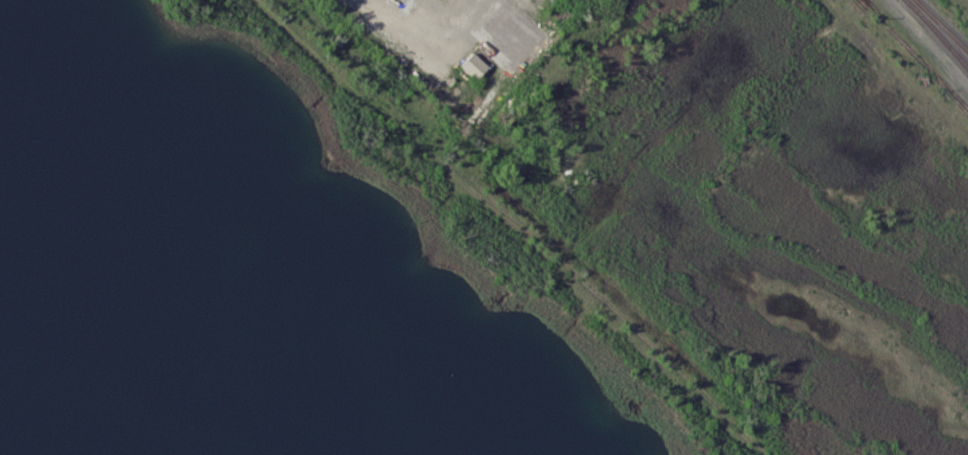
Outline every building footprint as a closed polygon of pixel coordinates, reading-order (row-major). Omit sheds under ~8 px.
[(474,79),(486,66),(472,52),(459,66),(474,79)]
